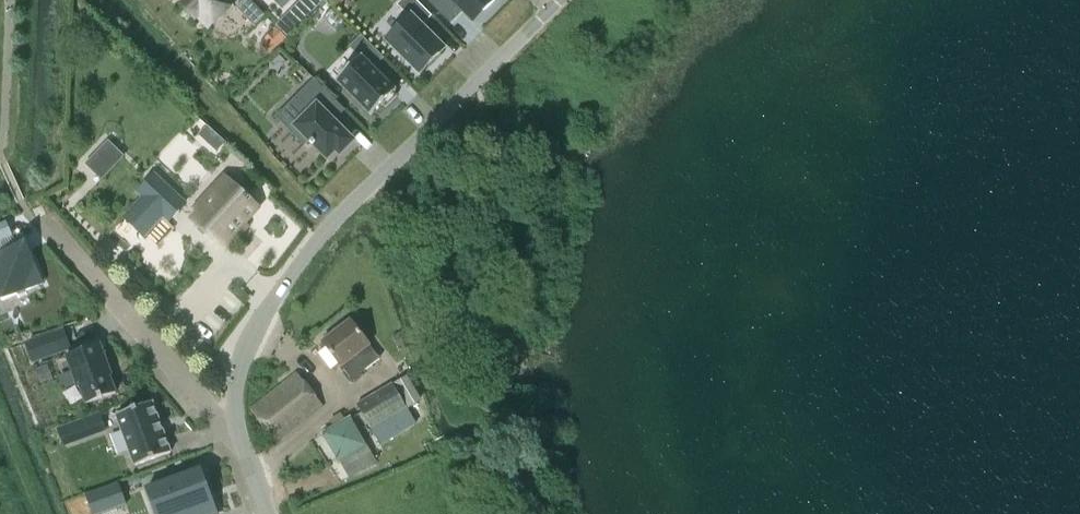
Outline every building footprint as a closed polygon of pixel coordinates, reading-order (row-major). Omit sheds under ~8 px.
[(234,3),(231,0),(181,0),(185,4),(182,6),(195,19),(198,16),(209,28),(234,3)] [(236,8),(254,27),(265,16),(249,0),(244,0),(236,8)] [(415,0),(404,0),(398,6),(410,17),(387,40),(419,72),(419,73),(420,74),(445,49),(444,48),(443,49),(421,27),(431,16),(415,0)] [(447,20),(459,8),(473,22),(494,0),(426,0),(447,20)] [(287,37),(307,18),(296,6),(276,26),(287,37)] [(260,44),(270,55),(287,39),(276,29),(260,44)] [(361,57),(336,81),(371,116),(382,105),(385,108),(397,97),(394,94),(396,91),(361,57)] [(289,106),(303,119),(291,131),(305,145),(308,141),(311,144),(311,145),(313,147),(314,147),(328,160),(336,152),(340,156),(354,142),(324,112),(335,101),(315,81),(289,106)] [(108,141),(86,164),(102,179),(124,157),(108,141)] [(144,198),(125,218),(145,237),(163,217),(169,222),(185,204),(155,175),(138,193),(144,198)] [(224,181),(195,213),(201,218),(196,223),(225,249),(240,233),(237,230),(257,208),(247,198),(251,193),(232,176),(226,183),(224,181)] [(13,236),(7,222),(0,225),(0,241),(13,236)] [(26,244),(0,255),(0,295),(3,301),(43,284),(26,244)] [(351,321),(323,343),(341,367),(342,366),(353,380),(366,370),(380,359),(369,345),(370,345),(351,321)] [(64,331),(43,338),(27,344),(32,360),(49,354),(69,347),(64,331)] [(66,356),(78,388),(80,388),(86,405),(99,400),(100,400),(103,399),(116,394),(110,377),(112,376),(100,344),(66,356)] [(276,442),(322,407),(297,374),(273,392),(251,410),(276,442)] [(381,444),(416,424),(393,384),(358,405),(381,444)] [(152,402),(115,416),(135,467),(171,453),(152,402)] [(103,428),(97,414),(71,423),(76,438),(103,428)] [(350,478),(376,463),(365,444),(350,419),(325,434),(350,478)] [(146,491),(155,513),(157,513),(170,509),(172,513),(217,513),(218,513),(202,471),(146,491)] [(86,496),(92,513),(102,513),(127,505),(119,484),(86,496)]
